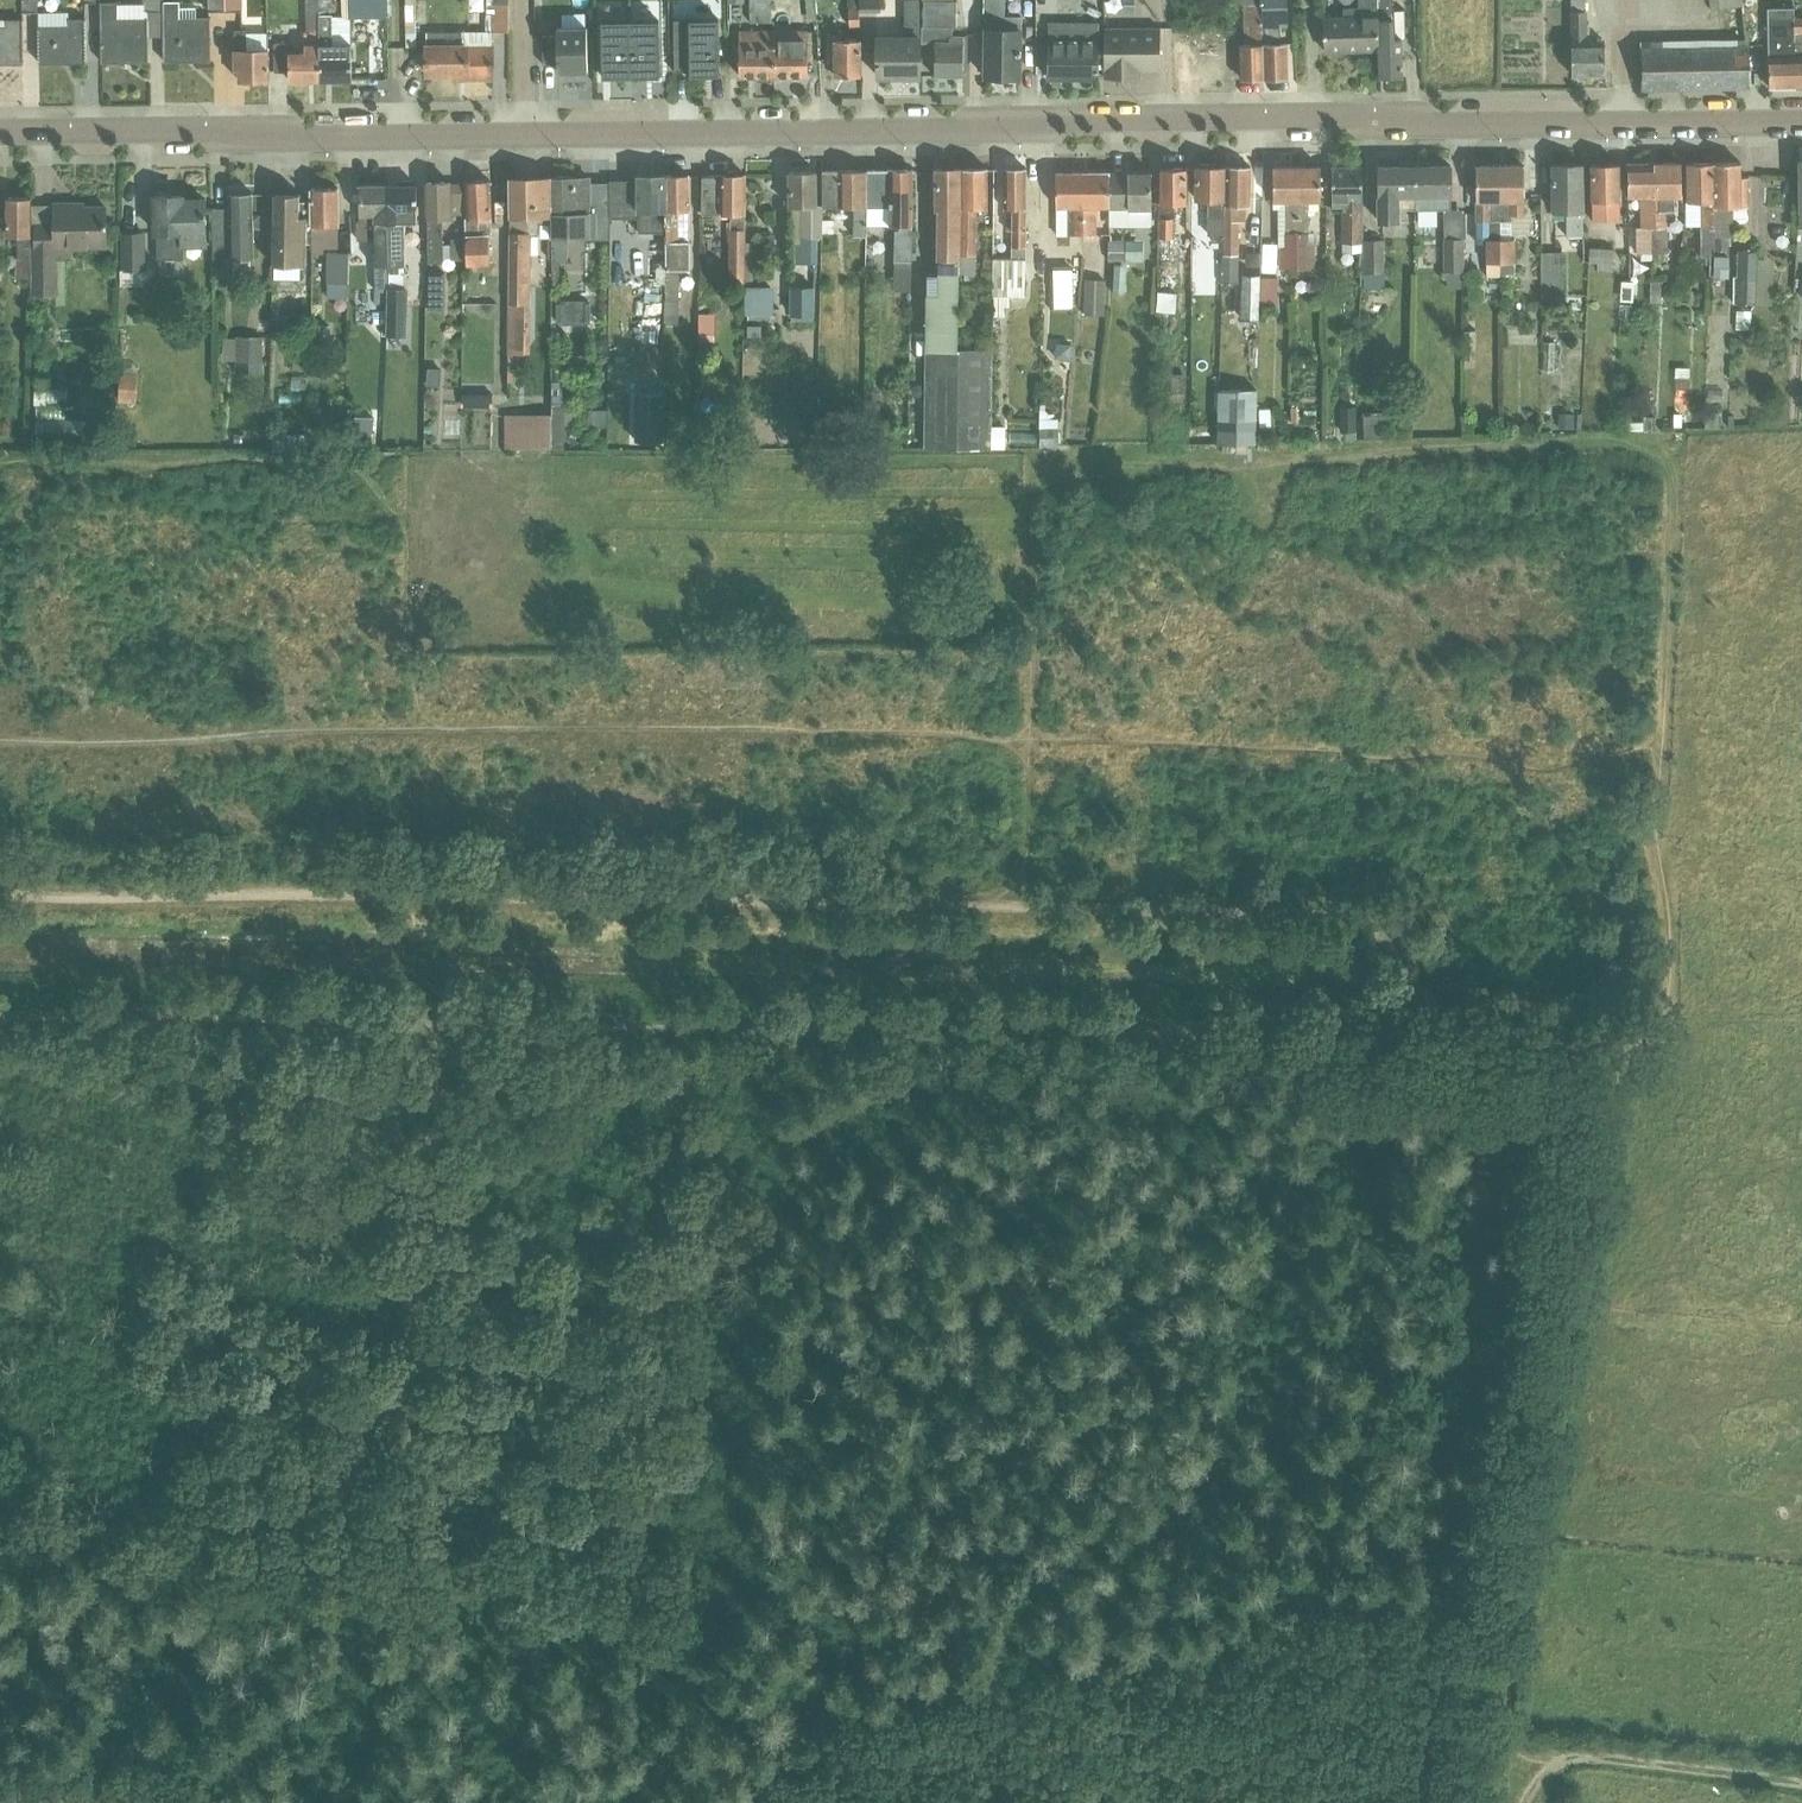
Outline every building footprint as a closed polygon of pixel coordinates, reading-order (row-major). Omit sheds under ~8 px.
[(39,0),(23,0),(24,12),(39,12),(39,0)] [(145,5),(145,12),(150,12),(165,11),(165,3),(165,0),(145,0),(145,5)] [(227,0),(210,0),(210,12),(227,11),(227,0)] [(227,11),(244,11),(243,0),(227,0),(227,11)] [(320,0),(308,0),(308,32),(305,32),(305,52),(290,52),(290,43),(275,43),(276,73),(290,73),(290,81),(321,80),(320,0)] [(321,80),(353,80),(352,51),(352,14),(388,14),(388,0),(320,0),(321,80)] [(488,5),(493,5),(494,31),(508,31),(508,4),(511,4),(511,0),(488,0),(488,5)] [(751,24),(774,23),(772,0),(750,0),(751,24)] [(815,0),(806,0),(808,23),(817,22),(815,0)] [(860,13),(859,0),(848,0),(850,26),(861,25),(860,13)] [(860,13),(881,12),(881,0),(860,0),(860,13)] [(879,43),(879,76),(921,75),(920,9),(920,0),(906,0),(906,9),(907,37),(897,37),(897,43),(879,43)] [(984,17),(986,17),(986,76),(1021,77),(1022,16),(1006,16),(1006,0),(985,0),(984,17)] [(1106,9),(1122,10),(1122,0),(1106,0),(1106,9)] [(1227,3),(1249,3),(1250,44),(1240,45),(1241,79),(1264,78),(1263,44),(1262,28),(1262,4),(1260,4),(1260,0),(1227,0),(1227,3)] [(1260,4),(1262,4),(1262,28),(1263,44),(1264,78),(1288,77),(1287,43),(1282,43),(1282,28),(1288,27),(1288,0),(1260,0),(1260,4)] [(1380,0),(1359,0),(1359,7),(1344,8),(1344,17),(1325,18),(1326,52),(1379,50),(1379,14),(1380,14),(1380,0)] [(1379,50),(1380,77),(1404,76),(1402,39),(1404,39),(1403,9),(1394,10),(1394,0),(1380,0),(1380,14),(1379,14),(1379,50)] [(1587,0),(1572,0),(1572,1),(1573,76),(1606,75),(1606,41),(1595,41),(1594,33),(1590,34),(1590,23),(1587,23),(1587,0)] [(1741,0),(1711,0),(1713,10),(1742,6),(1741,0)] [(923,27),(922,44),(936,45),(936,76),(964,76),(964,37),(957,37),(958,2),(924,1),(924,27),(923,27)] [(121,3),(102,3),(103,25),(103,61),(150,60),(150,20),(133,20),(133,5),(121,5),(121,3)] [(182,3),(165,3),(165,11),(165,25),(165,60),(213,60),(212,17),(199,17),(198,8),(182,8),(182,3)] [(1793,8),(1769,8),(1770,87),(1796,87),(1796,56),(1795,56),(1793,18),(1793,8)] [(72,23),(39,24),(40,62),(86,61),(85,18),(72,18),(72,23)] [(690,19),(674,19),(675,53),(675,71),(682,71),(691,71),(691,76),(706,76),(721,75),(721,51),(720,18),(701,19),(690,19)] [(1796,87),(1801,87),(1801,18),(1793,18),(1795,56),(1796,56),(1796,87)] [(0,62),(25,62),(24,19),(21,19),(7,19),(7,28),(0,28),(0,62)] [(660,19),(631,20),(632,54),(632,77),(644,77),(661,76),(661,52),(660,20),(660,19)] [(631,20),(602,20),(602,21),(603,55),(603,77),(616,77),(632,77),(632,54),(631,20)] [(1099,22),(1049,21),(1049,44),(1049,78),(1099,78),(1099,44),(1099,22)] [(559,72),(589,71),(588,27),(558,28),(558,35),(543,35),(544,64),(559,64),(559,72)] [(1161,71),(1161,28),(1105,28),(1105,78),(1141,78),(1141,71),(1161,71)] [(269,33),(248,34),(248,30),(235,30),(236,69),(241,69),(242,81),(270,81),(269,50),(269,33)] [(465,33),(465,46),(428,47),(428,74),(468,73),(468,78),(494,78),(493,49),(492,49),(491,33),(465,33)] [(774,33),(740,33),(740,76),(774,76),(774,33)] [(809,33),(774,33),(774,76),(809,75),(809,33)] [(836,75),(862,75),(862,39),(844,39),(844,33),(830,33),(830,61),(836,61),(836,75)] [(1747,44),(1642,46),(1642,90),(1747,88),(1747,44)] [(548,74),(547,90),(579,92),(580,76),(548,74)] [(1400,165),(1379,165),(1380,210),(1380,221),(1403,220),(1403,195),(1415,195),(1415,162),(1400,162),(1400,165)] [(1431,162),(1415,162),(1415,195),(1416,210),(1440,209),(1452,209),(1451,165),(1431,165),(1431,162)] [(1656,228),(1655,162),(1628,163),(1629,196),(1644,196),(1645,228),(1637,228),(1637,252),(1653,252),(1652,228),(1656,228)] [(1682,162),(1655,162),(1656,228),(1654,252),(1655,263),(1662,263),(1662,252),(1667,252),(1666,211),(1675,211),(1674,196),(1683,196),(1682,162)] [(1716,162),(1689,162),(1689,202),(1702,202),(1702,246),(1702,257),(1715,257),(1715,251),(1715,246),(1716,162)] [(1741,162),(1716,162),(1715,246),(1715,251),(1727,251),(1727,237),(1729,237),(1729,207),(1748,207),(1748,178),(1741,178),(1741,162)] [(1583,163),(1553,164),(1554,197),(1554,211),(1565,211),(1567,211),(1568,236),(1584,236),(1583,163)] [(1607,214),(1620,214),(1619,163),(1592,164),(1593,220),(1607,220),(1607,214)] [(1501,164),(1476,165),(1477,215),(1477,220),(1477,243),(1487,242),(1487,275),(1501,275),(1501,238),(1501,220),(1501,164)] [(1524,164),(1501,164),(1501,220),(1513,220),(1513,214),(1525,214),(1524,164)] [(1297,167),(1298,268),(1314,268),(1314,246),(1309,246),(1308,199),(1321,199),(1321,166),(1297,167)] [(1362,166),(1332,166),(1332,205),(1342,205),(1343,243),(1348,243),(1361,243),(1362,200),(1362,166)] [(1224,234),(1225,167),(1197,167),(1197,199),(1209,199),(1209,234),(1224,234)] [(1225,167),(1224,234),(1225,234),(1225,253),(1239,253),(1239,221),(1246,221),(1246,205),(1251,205),(1251,167),(1225,167)] [(1298,268),(1297,167),(1273,167),(1273,200),(1287,200),(1287,246),(1281,246),(1281,268),(1298,268)] [(1160,202),(1159,202),(1159,237),(1174,237),(1174,202),(1187,202),(1187,168),(1160,168),(1160,202)] [(959,274),(960,169),(937,169),(936,208),(940,208),(939,275),(928,275),(926,449),(991,449),(992,350),(959,349),(959,274)] [(960,169),(959,274),(976,274),(977,207),(988,207),(988,169),(960,169)] [(913,170),(867,171),(867,216),(867,225),(899,225),(899,230),(895,230),(895,276),(895,291),(913,291),(913,276),(913,225),(914,207),(913,170)] [(994,296),(993,316),(1005,316),(1005,303),(1011,303),(1011,296),(1026,296),(1027,259),(1028,209),(1028,170),(1005,170),(1004,208),(1013,208),(1013,216),(1008,216),(1008,230),(1013,230),(1012,247),(1012,259),(995,258),(994,296)] [(867,171),(823,171),(824,205),(823,206),(854,206),(854,236),(867,236),(867,225),(867,216),(867,171)] [(817,172),(790,172),(790,206),(802,206),(802,245),(799,245),(798,261),(816,262),(816,238),(823,238),(823,206),(824,205),(817,205),(817,172)] [(1084,235),(1084,173),(1058,173),(1058,235),(1084,235)] [(1109,207),(1109,173),(1084,173),(1084,235),(1096,235),(1096,207),(1109,207)] [(1109,173),(1109,207),(1109,225),(1152,225),(1151,173),(1109,173)] [(690,175),(667,176),(667,210),(667,270),(665,323),(678,324),(680,269),(690,269),(690,240),(679,240),(679,211),(690,210),(690,175)] [(731,214),(731,286),(745,286),(745,279),(745,266),(745,239),(745,175),(703,175),(703,214),(731,214)] [(557,179),(552,179),(551,214),(552,235),(553,235),(553,263),(562,263),(568,263),(568,239),(568,235),(591,235),(596,235),(596,226),(596,213),(591,213),(591,182),(591,179),(575,179),(571,179),(571,176),(557,176),(557,179)] [(640,232),(666,232),(666,211),(666,210),(667,210),(667,176),(639,176),(639,180),(611,181),(611,219),(640,219),(640,232)] [(542,180),(511,180),(512,214),(511,214),(510,271),(508,350),(517,350),(523,350),(524,328),(534,328),(534,233),(543,233),(543,214),(551,214),(552,179),(542,180)] [(468,184),(466,184),(465,213),(468,213),(469,218),(466,218),(467,264),(490,263),(490,240),(489,224),(489,217),(492,217),(491,181),(467,182),(468,184)] [(465,213),(466,184),(451,184),(451,182),(428,182),(430,262),(441,261),(441,218),(452,218),(452,214),(465,213)] [(361,223),(359,223),(359,241),(376,240),(376,265),(376,289),(389,289),(389,288),(390,267),(390,265),(389,185),(361,186),(361,214),(361,223)] [(418,185),(389,185),(390,265),(390,267),(404,267),(404,264),(404,222),(419,222),(418,185)] [(313,202),(314,243),(314,253),(324,252),(324,247),(338,247),(338,224),(341,224),(340,188),(313,189),(313,202)] [(314,243),(313,202),(302,202),(302,194),(275,193),(275,266),(307,265),(307,243),(314,243)] [(215,260),(256,259),(256,195),(232,195),(232,209),(215,209),(215,260)] [(185,260),(185,246),(208,246),(207,200),(184,201),(183,197),(157,198),(158,234),(159,234),(159,261),(185,260)] [(8,235),(19,235),(19,259),(18,279),(31,279),(32,258),(32,198),(8,198),(8,235)] [(37,259),(35,259),(35,294),(58,294),(58,258),(73,258),(73,246),(109,246),(108,208),(73,209),(73,205),(54,205),(54,225),(37,225),(37,259)] [(1057,229),(1056,206),(1045,206),(1046,229),(1057,229)] [(145,270),(145,233),(125,234),(125,270),(145,270)] [(1501,238),(1501,275),(1516,275),(1516,238),(1501,238)] [(755,239),(745,239),(745,266),(745,279),(755,280),(755,239)] [(1144,239),(1108,239),(1107,257),(1144,257),(1144,239)] [(1365,240),(1365,274),(1364,288),(1384,288),(1384,273),(1384,239),(1365,240)] [(1445,272),(1463,272),(1463,239),(1445,239),(1445,272)] [(1614,262),(1614,248),(1590,247),(1590,261),(1614,262)] [(1733,303),(1755,304),(1758,252),(1739,251),(1738,278),(1734,278),(1733,303)] [(350,284),(351,253),(330,252),(329,283),(350,284)] [(1542,299),(1563,299),(1563,252),(1542,253),(1542,299)] [(1715,257),(1714,278),(1730,279),(1730,257),(1715,257)] [(1055,307),(1074,307),(1074,269),(1054,269),(1055,307)] [(430,272),(429,308),(445,308),(446,272),(430,272)] [(1260,302),(1261,273),(1243,273),(1242,316),(1260,316),(1260,302)] [(1278,273),(1261,273),(1260,302),(1278,302),(1278,273)] [(1084,315),(1105,316),(1106,279),(1086,278),(1084,315)] [(1623,281),(1622,291),(1635,291),(1635,281),(1623,281)] [(1652,282),(1651,303),(1661,303),(1662,282),(1652,282)] [(774,283),(745,284),(745,286),(745,287),(745,310),(775,309),(774,283)] [(793,283),(792,310),(815,310),(815,283),(793,283)] [(1165,307),(1166,286),(1146,285),(1145,306),(1165,307)] [(389,288),(389,289),(388,336),(408,337),(409,288),(404,288),(389,288)] [(579,295),(547,293),(545,322),(578,323),(579,295)] [(1752,330),(1753,311),(1738,310),(1737,329),(1752,330)] [(715,311),(699,311),(698,345),(715,345),(715,311)] [(761,322),(748,322),(748,334),(761,334),(761,322)] [(1466,331),(1466,359),(1477,359),(1477,331),(1466,331)] [(265,334),(239,333),(238,361),(265,362),(265,334)] [(1044,334),(1043,352),(1061,353),(1063,335),(1044,334)] [(313,367),(313,349),(296,349),(296,366),(313,367)] [(427,366),(427,384),(440,384),(440,367),(427,366)] [(138,369),(122,368),(120,398),(137,400),(138,369)] [(47,390),(35,390),(35,404),(47,404),(47,390)] [(1257,390),(1220,391),(1220,442),(1257,442),(1257,390)] [(665,392),(636,392),(636,439),(665,439),(665,392)] [(492,393),(462,393),(462,406),(491,407),(492,393)] [(566,402),(552,402),(553,448),(566,448),(566,402)] [(1355,406),(1340,406),(1340,432),(1355,431),(1355,406)] [(1633,423),(1631,406),(1615,407),(1617,425),(1633,423)] [(1271,407),(1259,407),(1260,428),(1272,428),(1271,407)] [(493,444),(541,446),(543,411),(495,409),(493,444)] [(590,410),(590,427),(608,427),(608,410),(590,410)] [(1720,428),(1720,427),(1720,412),(1708,411),(1707,428),(1720,428)] [(1561,412),(1559,427),(1576,429),(1578,414),(1561,412)] [(1644,416),(1643,429),(1654,430),(1655,416),(1644,416)] [(355,417),(355,431),(374,432),(374,418),(355,417)] [(1473,419),(1464,419),(1464,436),(1469,436),(1474,436),(1473,419)] [(1057,446),(1058,427),(1040,427),(1040,446),(1057,446)] [(993,447),(1005,447),(1005,428),(993,428),(993,447)] [(348,432),(348,448),(370,449),(371,433),(348,432)] [(275,453),(309,452),(310,433),(275,433),(275,453)]
